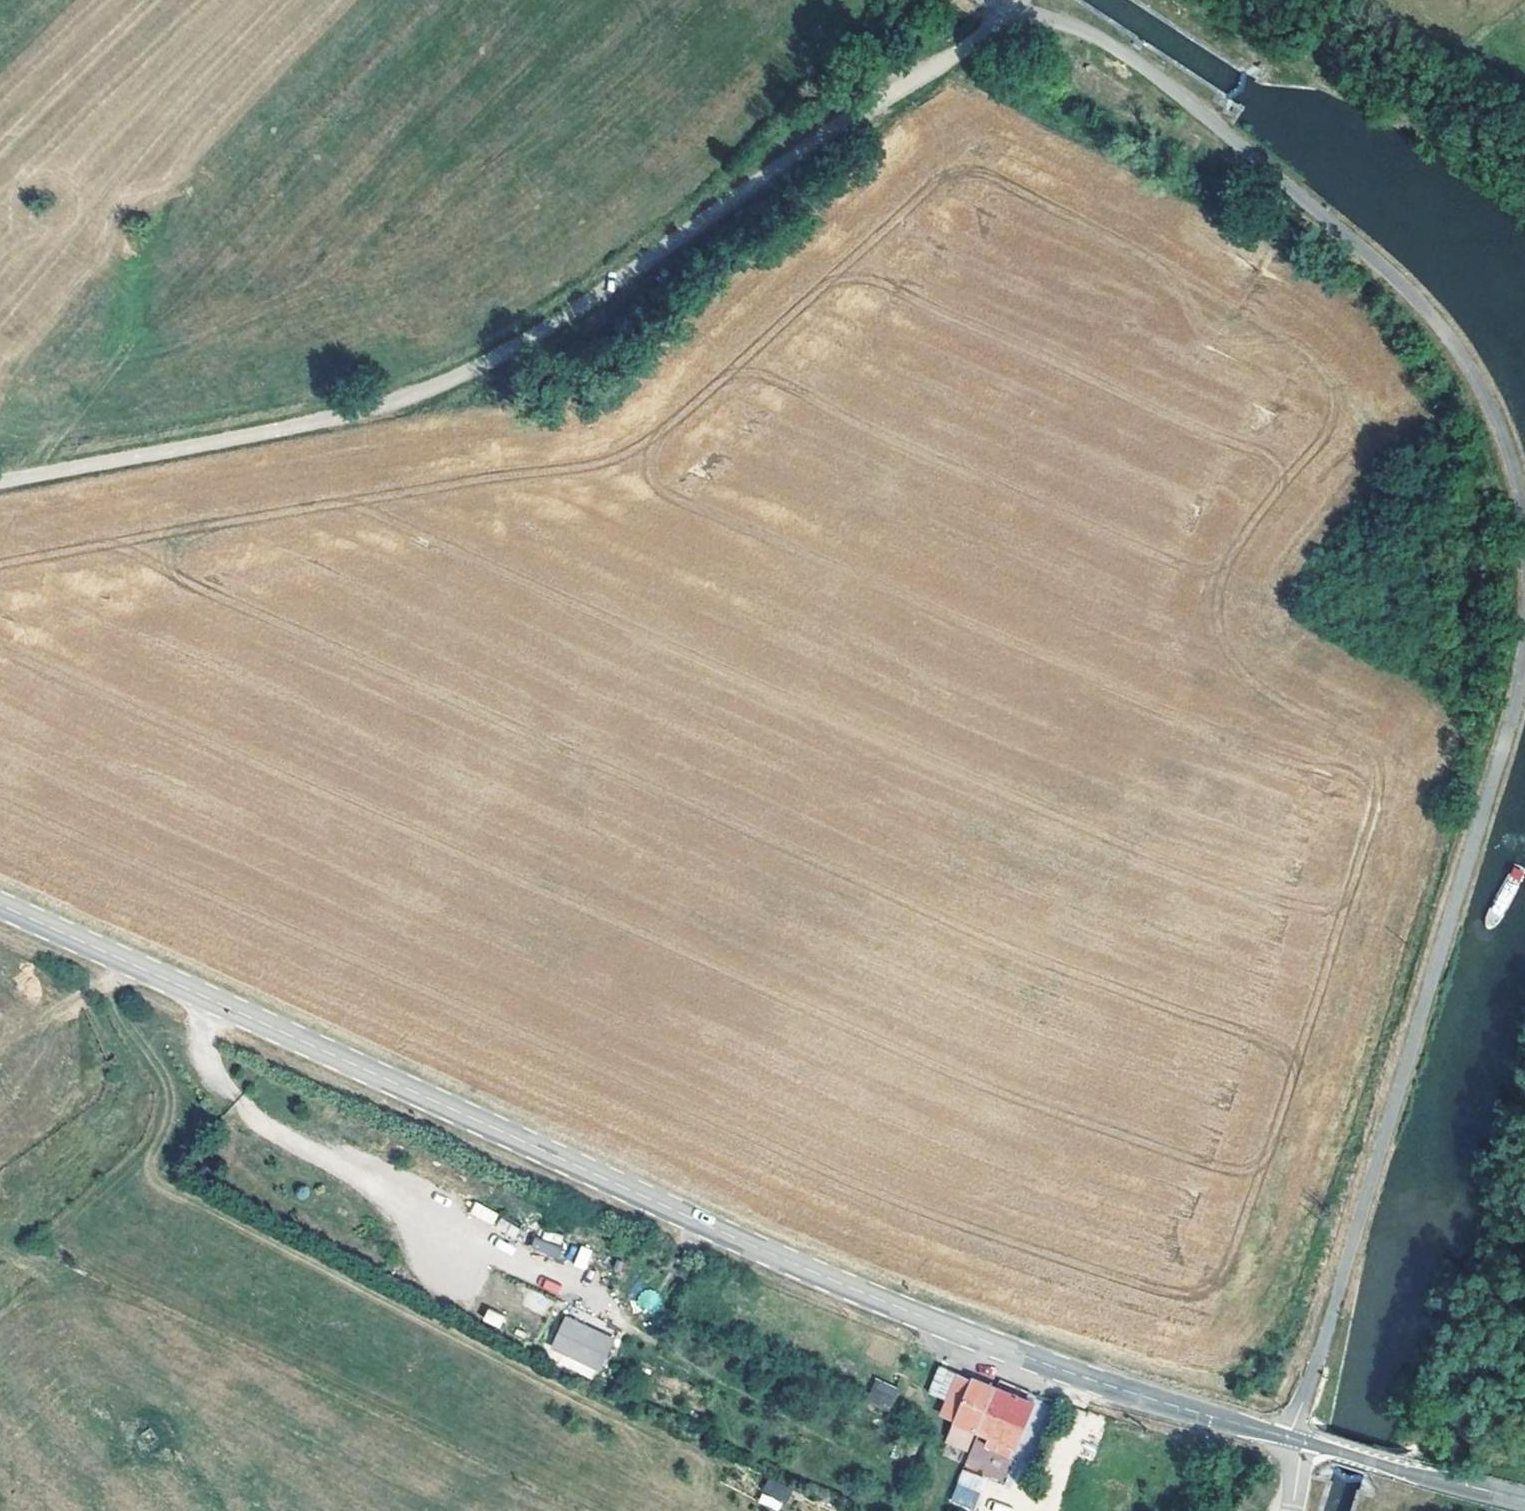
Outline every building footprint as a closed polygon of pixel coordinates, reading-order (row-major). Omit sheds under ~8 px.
[(557,1258),(561,1247),(535,1237),(530,1248),(557,1258)] [(600,1368),(613,1339),(567,1317),(554,1345),(600,1368)] [(947,1400),(958,1373),(941,1366),(930,1393),(947,1400)] [(957,1420),(974,1380),(958,1373),(947,1400),(942,1414),(956,1420),(957,1420)] [(978,1428),(995,1389),(983,1384),(974,1380),(957,1420),(974,1426),(978,1428)] [(895,1397),(897,1391),(875,1383),(873,1390),(895,1397)] [(1015,1445),(1033,1403),(1016,1397),(996,1388),(995,1389),(978,1428),(978,1430),(990,1435),(986,1445),(1008,1455),(1012,1447),(1001,1442),(1002,1439),(1015,1445)] [(891,1408),(895,1397),(873,1390),(869,1400),(891,1408)] [(965,1448),(974,1426),(957,1420),(956,1420),(948,1441),(965,1448)] [(989,1474),(993,1463),(979,1458),(975,1468),(989,1474)] [(970,1510),(971,1510),(986,1479),(963,1469),(948,1502),(970,1510)] [(777,1510),(781,1510),(791,1488),(767,1478),(757,1502),(777,1510)]
